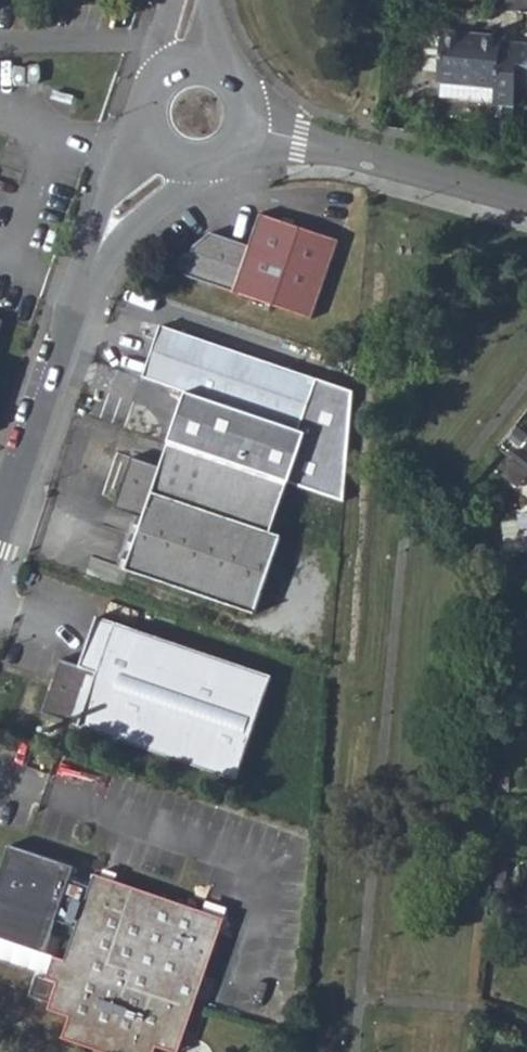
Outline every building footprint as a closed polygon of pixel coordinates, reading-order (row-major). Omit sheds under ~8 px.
[(493,105),(513,107),(515,92),(519,47),(500,44),(500,38),(443,33),(438,82),(441,83),(495,89),(493,102),(493,105)] [(519,47),(515,92),(525,93),(525,85),(526,85),(526,48),(519,47)] [(495,89),(441,83),(439,96),(493,102),(495,89)] [(172,264),(170,271),(314,317),(341,240),(261,214),(250,244),(211,232),(172,264)] [(161,325),(144,376),(186,391),(300,430),(319,379),(161,325)] [(186,391),(171,442),(288,481),(305,434),(300,430),(186,391)] [(270,533),(288,481),(171,442),(161,468),(132,457),(115,507),(145,519),(127,569),(257,614),(283,538),(270,533)] [(517,515),(522,553),(526,552),(526,514),(517,515)] [(57,658),(38,711),(232,777),(269,674),(112,621),(94,670),(57,658)] [(62,961),(51,957),(44,978),(34,975),(27,994),(48,1001),(45,1009),(67,1017),(60,1039),(98,1051),(154,1051),(155,1047),(169,1051),(176,1051),(222,919),(92,874),(88,885),(68,878),(71,865),(7,843),(0,863),(0,940),(41,953),(52,920),(74,927),(62,961)] [(516,1044),(496,1037),(491,1051),(512,1051),(516,1044)]
